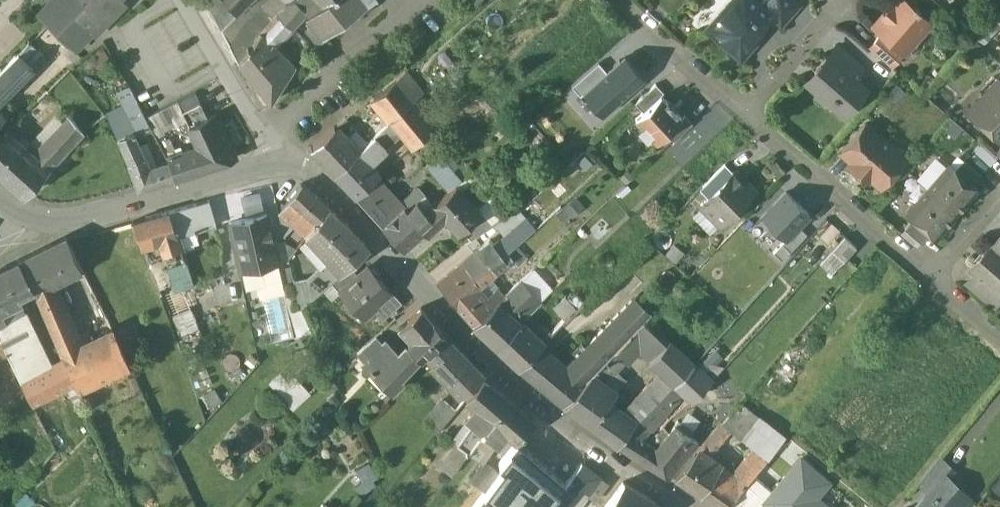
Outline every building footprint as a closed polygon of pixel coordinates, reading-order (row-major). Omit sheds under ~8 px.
[(38,14),(74,48),(91,32),(74,15),(84,4),(80,0),(52,0),(38,14)] [(84,4),(74,15),(91,32),(94,35),(124,4),(120,0),(80,0),(84,4)] [(227,0),(208,0),(207,2),(221,29),(238,12),(227,0)] [(238,12),(221,29),(230,45),(246,22),(261,6),(270,14),(272,13),(274,15),(277,12),(288,1),(288,0),(250,0),(238,12)] [(238,12),(250,0),(227,0),(238,12)] [(292,27),(306,12),(297,0),(289,0),(288,1),(277,12),(292,27)] [(306,12),(307,14),(328,0),(297,0),(306,12)] [(307,14),(316,25),(324,35),(364,6),(360,0),(328,0),(307,14)] [(719,14),(719,18),(711,26),(741,53),(751,43),(752,44),(766,28),(764,27),(773,17),(774,16),(762,5),(756,0),(731,0),(719,14)] [(796,0),(766,0),(762,5),(774,16),(773,17),(782,25),(800,4),(796,0)] [(873,25),(882,33),(903,51),(905,53),(906,51),(902,47),(910,37),(913,39),(928,22),(930,23),(931,22),(918,10),(920,8),(915,4),(913,6),(906,0),(895,0),(873,25)] [(270,14),(261,6),(246,22),(230,45),(239,62),(260,31),(274,15),(272,13),(270,14)] [(274,15),(260,31),(277,44),(292,27),(277,12),(274,15)] [(316,25),(309,31),(317,41),(324,35),(316,25)] [(277,44),(260,31),(239,62),(260,88),(282,54),(273,48),(277,44)] [(882,33),(870,47),(891,65),(903,51),(882,33)] [(862,66),(837,44),(829,55),(853,76),(862,66)] [(282,54),(260,88),(270,101),(295,63),(282,54)] [(606,69),(583,90),(602,112),(644,76),(624,54),(606,69)] [(853,76),(829,55),(807,80),(817,88),(817,93),(824,99),(829,99),(843,112),(865,87),(853,76)] [(21,67),(14,60),(9,65),(16,71),(21,67)] [(598,60),(571,84),(579,93),(583,90),(606,69),(598,60)] [(0,74),(0,102),(23,79),(16,71),(9,65),(0,74)] [(395,79),(373,97),(390,117),(413,99),(395,79)] [(982,98),(987,102),(975,114),(999,137),(999,81),(999,80),(982,98)] [(655,82),(635,101),(643,109),(661,93),(663,90),(655,82)] [(643,109),(635,116),(641,123),(637,126),(646,136),(650,133),(656,139),(664,132),(681,116),(661,93),(643,109)] [(198,99),(193,101),(193,103),(183,108),(189,125),(207,117),(198,99)] [(413,99),(390,117),(397,126),(412,144),(427,132),(434,125),(413,99)] [(133,102),(110,113),(122,138),(130,134),(149,125),(136,100),(133,102)] [(207,117),(189,125),(199,145),(209,167),(236,157),(215,113),(207,117)] [(681,116),(664,132),(672,141),(692,122),(684,113),(681,116)] [(397,126),(390,117),(385,120),(388,123),(394,130),(397,126)] [(70,118),(58,130),(71,145),(82,133),(70,118)] [(384,119),(379,124),(383,128),(388,123),(385,120),(384,119)] [(867,121),(842,150),(852,159),(877,130),(867,121)] [(383,128),(374,136),(384,147),(397,134),(394,130),(388,123),(383,128)] [(335,127),(311,149),(335,174),(359,151),(335,127)] [(71,145),(58,130),(51,137),(64,152),(71,145)] [(852,159),(850,162),(868,178),(871,175),(881,184),(902,160),(892,151),(896,147),(877,130),(852,159)] [(444,152),(427,132),(412,144),(450,189),(458,182),(449,171),(461,161),(449,148),(444,152)] [(19,145),(5,134),(0,138),(0,163),(19,145)] [(141,157),(130,134),(122,138),(119,139),(128,161),(141,157)] [(51,137),(33,156),(47,171),(64,152),(51,137)] [(173,143),(162,147),(167,156),(176,153),(173,143)] [(359,151),(335,174),(345,184),(362,169),(379,153),(367,143),(359,151)] [(19,145),(0,163),(0,175),(24,197),(27,194),(47,171),(33,156),(19,145)] [(199,145),(184,150),(195,171),(209,167),(199,145)] [(176,153),(167,156),(169,161),(176,178),(195,171),(184,150),(176,153)] [(169,161),(148,168),(145,156),(141,157),(128,161),(136,187),(137,186),(138,190),(176,178),(169,161)] [(982,175),(964,159),(956,168),(974,184),(982,175)] [(725,161),(699,186),(708,195),(733,170),(725,161)] [(950,164),(929,188),(957,213),(978,188),(974,184),(956,168),(950,164)] [(362,169),(345,184),(355,195),(372,179),(362,169)] [(743,180),(733,170),(708,195),(700,202),(720,222),(754,188),(745,178),(743,180)] [(383,180),(378,174),(374,177),(379,183),(383,180)] [(372,179),(355,195),(373,214),(391,197),(379,183),(374,177),(372,179)] [(450,189),(433,204),(445,218),(464,201),(472,214),(480,207),(470,196),(458,182),(450,189)] [(330,208),(302,185),(282,212),(309,232),(330,208)] [(929,188),(908,212),(932,233),(936,237),(957,213),(929,188)] [(244,213),(264,212),(262,189),(243,191),(244,213)] [(810,212),(786,189),(761,215),(785,238),(798,224),(810,212)] [(480,207),(472,214),(482,232),(503,218),(490,196),(480,207)] [(391,197),(373,214),(383,226),(402,210),(391,197)] [(209,200),(169,212),(177,237),(217,226),(209,200)] [(433,204),(432,203),(425,209),(417,200),(407,209),(426,231),(428,233),(445,218),(433,204)] [(472,214),(464,201),(445,218),(455,230),(459,227),(471,239),(482,232),(472,214)] [(402,210),(383,226),(403,248),(426,231),(407,209),(405,207),(402,210)] [(351,228),(330,208),(309,232),(342,273),(351,265),(370,249),(351,228)] [(519,208),(502,222),(511,233),(518,242),(539,223),(531,213),(526,217),(519,208)] [(158,250),(180,244),(177,237),(169,212),(146,218),(155,242),(158,250)] [(267,214),(231,222),(241,268),(242,267),(276,260),(277,259),(267,214)] [(932,233),(913,217),(904,227),(923,243),(932,233)] [(146,218),(133,222),(142,247),(155,242),(146,218)] [(828,245),(842,229),(832,221),(818,236),(828,245)] [(807,232),(798,224),(785,238),(773,250),(782,258),(807,232)] [(511,233),(497,245),(500,247),(510,260),(513,257),(509,251),(518,242),(511,233)] [(856,244),(845,234),(833,247),(844,257),(856,244)] [(66,238),(18,261),(32,287),(36,294),(53,286),(82,272),(79,265),(67,240),(66,238)] [(994,242),(975,265),(979,269),(999,287),(999,247),(994,242)] [(500,247),(485,259),(496,272),(510,260),(500,247)] [(485,259),(477,249),(462,261),(481,285),(496,272),(485,259)] [(276,260),(242,267),(246,287),(281,279),(276,260)] [(0,270),(0,311),(2,310),(22,300),(20,295),(32,287),(18,261),(0,270)] [(185,261),(169,266),(151,273),(155,283),(165,310),(198,298),(185,261)] [(462,261),(437,282),(473,324),(496,302),(501,298),(504,295),(497,288),(488,295),(481,285),(462,261)] [(342,273),(332,282),(340,291),(359,274),(351,265),(342,273)] [(359,274),(340,291),(364,318),(377,307),(375,304),(391,291),(369,266),(359,274)] [(979,269),(969,281),(996,305),(999,300),(999,287),(979,269)] [(510,314),(519,322),(541,301),(521,280),(504,295),(509,299),(506,302),(501,307),(510,314)] [(53,286),(36,294),(41,304),(58,297),(53,286)] [(566,295),(555,306),(559,311),(566,317),(576,305),(566,295)] [(80,348),(58,297),(41,304),(63,356),(80,348)] [(501,298),(496,302),(501,307),(506,302),(501,298)] [(567,365),(541,345),(517,365),(562,402),(581,380),(583,382),(591,373),(606,358),(625,338),(644,317),(648,313),(634,298),(567,365)] [(496,302),(473,324),(486,336),(510,314),(501,307),(496,302)] [(445,333),(421,307),(401,327),(414,339),(408,345),(421,358),(423,356),(445,334),(445,333)] [(559,311),(552,318),(558,324),(566,317),(559,311)] [(0,324),(0,326),(28,379),(40,373),(39,358),(42,357),(20,314),(7,320),(0,324)] [(510,314),(486,336),(496,345),(519,322),(510,314)] [(668,339),(644,317),(625,338),(639,351),(649,360),(668,339)] [(519,322),(496,345),(506,355),(529,332),(519,322)] [(544,326),(533,336),(540,342),(550,332),(544,326)] [(80,348),(63,356),(64,359),(78,389),(108,374),(129,364),(113,331),(80,348)] [(529,332),(506,355),(517,365),(541,345),(542,344),(540,342),(533,336),(529,332)] [(445,334),(423,356),(434,365),(455,344),(445,333),(445,334)] [(376,334),(357,351),(366,361),(384,343),(376,334)] [(639,351),(625,338),(606,358),(617,369),(624,361),(628,364),(639,351)] [(668,339),(649,360),(659,370),(674,382),(694,362),(693,361),(668,339)] [(398,352),(389,342),(385,342),(384,343),(366,361),(396,390),(405,380),(402,378),(421,358),(408,345),(407,343),(398,352)] [(483,374),(455,344),(434,365),(463,395),(483,376),(483,375),(483,374)] [(617,369),(606,358),(591,373),(601,382),(609,378),(617,369)] [(28,379),(27,380),(40,407),(78,389),(64,359),(28,379)] [(711,378),(694,362),(674,382),(692,398),(711,378)] [(659,370),(622,407),(637,418),(674,382),(659,370)] [(281,371),(269,381),(293,408),(312,392),(296,374),(289,381),(281,371)] [(581,380),(562,402),(590,423),(610,398),(614,393),(601,382),(591,373),(583,382),(581,380)] [(463,395),(474,407),(494,385),(483,376),(463,395)] [(637,418),(628,427),(649,440),(692,398),(674,382),(637,418)] [(474,407),(467,418),(472,423),(482,432),(510,398),(494,385),(474,407)] [(507,432),(525,411),(510,398),(482,432),(490,439),(497,444),(507,432)] [(610,398),(590,423),(600,430),(620,405),(610,398)] [(785,435),(739,399),(722,419),(732,427),(758,447),(769,455),(785,435)] [(620,405),(600,430),(616,443),(628,427),(637,418),(622,407),(620,405)] [(525,411),(507,432),(516,440),(522,435),(534,419),(525,411)] [(722,419),(695,449),(705,457),(732,427),(722,419)] [(472,423),(458,443),(468,451),(482,432),(472,423)] [(657,445),(645,461),(669,475),(698,440),(675,423),(657,445)] [(628,427),(616,443),(645,461),(657,445),(649,440),(628,427)] [(477,457),(490,439),(482,432),(468,451),(477,457)] [(571,475),(522,435),(499,462),(503,467),(477,501),(485,506),(543,506),(571,475)] [(442,465),(453,473),(468,451),(458,443),(442,465)] [(758,447),(735,474),(745,482),(769,455),(758,447)] [(694,449),(674,474),(700,492),(719,467),(705,457),(695,449),(694,449)] [(939,453),(919,477),(930,487),(941,474),(944,476),(953,465),(939,453)] [(822,475),(799,457),(772,489),(764,498),(775,506),(830,506),(816,496),(815,484),(822,475)] [(582,461),(569,478),(580,487),(587,492),(600,477),(582,461)] [(353,470),(362,488),(379,480),(371,462),(353,470)] [(711,500),(721,506),(724,506),(738,491),(738,490),(745,482),(735,474),(732,472),(711,500)] [(772,489),(754,474),(732,501),(739,506),(757,506),(764,498),(772,489)] [(965,495),(944,476),(941,474),(930,487),(934,490),(919,506),(955,506),(965,495)] [(544,506),(567,506),(573,500),(570,498),(580,487),(569,478),(548,502),(544,506)] [(624,481),(604,506),(605,506),(646,506),(653,498),(624,481)] [(646,506),(664,506),(665,506),(653,498),(646,506)]
